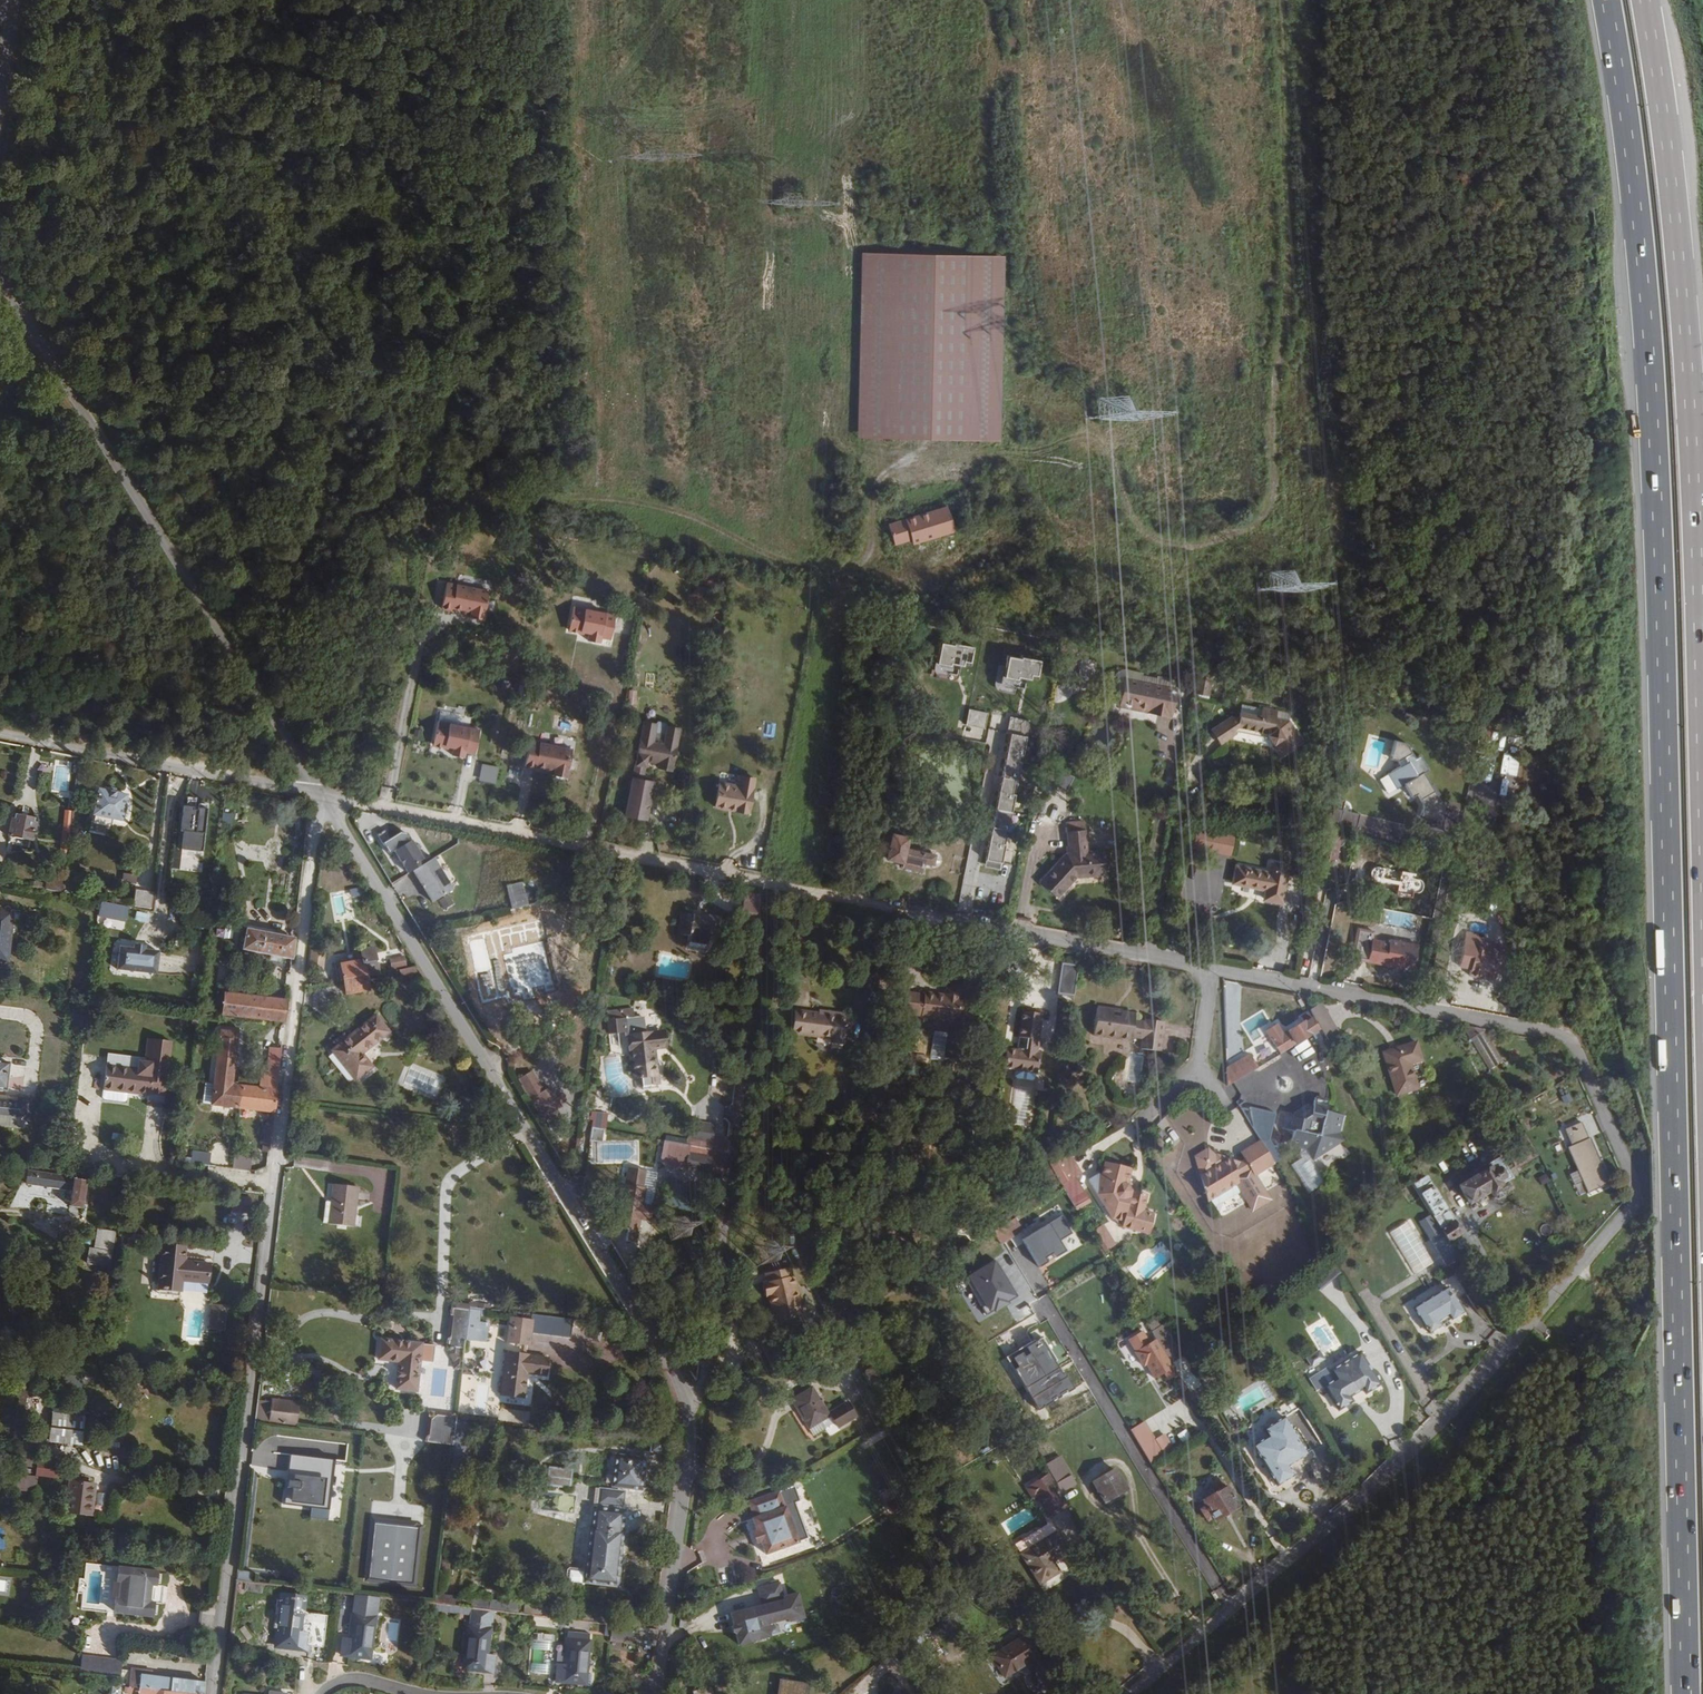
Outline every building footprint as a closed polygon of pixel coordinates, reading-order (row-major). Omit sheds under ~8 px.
[(1005,314),(1005,253),(863,252),(862,338),(874,334),(874,329),(889,282),(888,280),(897,276),(899,281),(896,288),(904,291),(904,299),(909,297),(924,302),(936,298),(939,306),(942,299),(950,299),(950,288),(960,284),(963,293),(962,297),(966,309),(970,298),(974,307),(981,304),(987,319),(993,319),(1005,314)] [(896,545),(958,533),(953,507),(890,519),(896,545)] [(448,579),(440,606),(485,619),(493,592),(448,579)] [(611,645),(618,614),(576,604),(570,630),(589,635),(587,640),(611,645)] [(945,640),(941,660),(974,667),(978,646),(945,640)] [(1041,678),(1045,660),(1009,653),(1002,685),(1022,689),(1025,675),(1041,678)] [(1123,692),(1125,679),(1127,670),(1122,670),(1118,672),(1115,674),(1113,679),(1111,690),(1123,692)] [(1127,670),(1125,679),(1140,682),(1142,673),(1127,670)] [(1212,677),(1197,674),(1194,692),(1208,695),(1212,677)] [(1155,685),(1175,689),(1177,680),(1157,676),(1155,685)] [(1123,692),(1120,707),(1137,711),(1138,706),(1171,713),(1173,699),(1162,697),(1165,687),(1125,679),(1123,692)] [(1173,699),(1175,689),(1165,687),(1162,697),(1173,699)] [(636,704),(637,690),(629,689),(628,703),(636,704)] [(1137,711),(1170,718),(1171,713),(1138,706),(1137,711)] [(1212,730),(1221,744),(1236,733),(1234,730),(1238,727),(1271,735),(1270,739),(1278,751),(1286,746),(1289,751),(1302,742),(1289,721),(1275,719),(1277,712),(1262,708),(1260,717),(1240,713),(1239,719),(1231,717),(1212,730)] [(988,727),(989,710),(968,709),(967,726),(988,727)] [(482,727),(439,720),(435,745),(452,748),(451,752),(477,757),(482,727)] [(1236,733),(1238,732),(1270,739),(1271,735),(1238,727),(1234,730),(1236,733)] [(657,768),(671,770),(676,742),(643,736),(640,752),(646,754),(645,762),(652,763),(658,764),(657,768)] [(1438,820),(1442,806),(1422,772),(1417,775),(1410,762),(1415,759),(1405,743),(1395,741),(1390,759),(1396,761),(1400,767),(1388,774),(1396,789),(1403,785),(1404,785),(1411,797),(1416,794),(1419,799),(1423,806),(1420,816),(1438,820)] [(572,774),(575,747),(529,742),(526,769),(572,774)] [(1278,751),(1281,756),(1289,751),(1286,746),(1278,751)] [(1422,772),(1415,759),(1410,762),(1417,775),(1422,772)] [(495,783),(499,766),(483,762),(479,780),(495,783)] [(631,776),(627,816),(650,819),(655,778),(631,776)] [(719,782),(715,808),(745,813),(746,813),(752,778),(740,776),(739,785),(719,782)] [(380,797),(394,799),(395,788),(381,786),(380,797)] [(122,821),(127,796),(98,790),(93,815),(113,820),(122,821)] [(180,848),(203,850),(209,800),(186,797),(180,848)] [(1339,797),(1331,821),(1355,828),(1360,814),(1345,809),(1348,800),(1339,797)] [(71,830),(73,812),(66,811),(64,829),(71,830)] [(887,812),(886,819),(913,824),(914,817),(887,812)] [(111,827),(113,820),(93,815),(91,823),(111,827)] [(12,820),(8,836),(29,841),(31,842),(35,824),(33,824),(33,820),(16,817),(15,821),(12,820)] [(1305,828),(1306,819),(1297,817),(1295,826),(1305,828)] [(1066,822),(1067,831),(1084,830),(1084,820),(1066,822)] [(69,854),(71,830),(64,829),(61,853),(69,854)] [(1040,882),(1057,899),(1077,878),(1102,875),(1101,866),(1099,851),(1087,852),(1084,830),(1067,831),(1069,852),(1040,882)] [(1202,831),(1200,853),(1234,855),(1235,833),(1202,831)] [(908,838),(892,834),(886,859),(903,863),(902,868),(922,872),(924,863),(933,865),(935,855),(906,849),(908,838)] [(29,841),(8,836),(7,843),(28,848),(29,841)] [(1019,846),(1022,847),(1023,841),(999,836),(997,842),(1001,843),(1019,846)] [(999,855),(1016,859),(1019,846),(1001,843),(999,855)] [(178,870),(202,871),(203,851),(179,850),(178,870)] [(1099,851),(1101,866),(1110,865),(1108,850),(1099,851)] [(412,871),(432,903),(452,890),(433,859),(412,871)] [(1263,901),(1281,905),(1289,865),(1271,861),(1263,859),(1262,869),(1236,864),(1232,884),(1265,890),(1263,901)] [(125,873),(124,881),(136,882),(137,874),(125,873)] [(47,882),(46,890),(64,894),(65,885),(47,882)] [(506,887),(512,910),(528,906),(522,883),(506,887)] [(361,887),(349,889),(351,897),(362,895),(361,887)] [(144,909),(152,911),(154,890),(136,888),(135,902),(144,903),(144,909)] [(126,923),(130,907),(100,901),(98,917),(126,923)] [(10,910),(10,909),(9,908),(8,907),(7,907),(6,907),(6,908),(5,908),(4,909),(0,909),(0,963),(8,964),(10,953),(5,953),(9,923),(10,910)] [(136,910),(134,918),(149,923),(151,915),(136,910)] [(692,915),(681,914),(678,934),(688,936),(687,941),(707,944),(709,934),(709,930),(718,932),(721,918),(692,913),(692,915)] [(541,916),(509,924),(513,941),(523,939),(527,958),(531,957),(535,973),(538,973),(552,969),(556,968),(552,951),(550,952),(541,916)] [(246,929),(242,950),(270,955),(281,958),(291,960),(294,939),(246,929)] [(1385,962),(1402,965),(1413,967),(1417,945),(1389,940),(1388,943),(1371,940),(1373,932),(1357,929),(1351,959),(1385,965),(1385,962)] [(1469,976),(1494,980),(1497,966),(1501,967),(1504,951),(1501,945),(1487,942),(1486,949),(1475,946),(1476,941),(1477,935),(1465,932),(1459,966),(1461,966),(1471,968),(1469,976)] [(1476,941),(1475,946),(1486,949),(1487,942),(1476,941)] [(118,946),(116,970),(155,973),(157,949),(143,948),(144,947),(132,946),(132,948),(118,946)] [(343,981),(366,978),(378,975),(373,948),(361,949),(363,961),(340,964),(343,981)] [(321,965),(322,951),(312,950),(310,964),(321,965)] [(388,961),(390,972),(392,972),(399,970),(407,968),(404,957),(388,961)] [(1079,966),(1062,964),(1058,993),(1074,995),(1079,966)] [(399,970),(400,976),(416,972),(415,967),(407,968),(399,970)] [(555,978),(552,969),(538,973),(540,982),(555,978)] [(399,970),(392,972),(393,980),(400,978),(400,976),(399,970)] [(366,978),(343,981),(345,994),(368,991),(366,978)] [(959,1021),(963,994),(961,994),(962,990),(958,985),(953,985),(948,988),(948,992),(926,990),(926,991),(908,989),(905,1011),(923,1013),(923,1016),(925,1016),(959,1021)] [(284,1021),(287,1001),(225,994),(223,1014),(284,1021)] [(1321,1003),(1310,1010),(1323,1031),(1334,1024),(1321,1003)] [(1093,1036),(1131,1041),(1131,1037),(1132,1031),(1143,1033),(1142,1039),(1141,1049),(1161,1051),(1165,1022),(1145,1019),(1145,1022),(1134,1021),(1135,1014),(1110,1011),(1110,1009),(1097,1007),(1093,1036)] [(615,1016),(633,1016),(634,1009),(615,1008),(615,1016)] [(794,1011),(791,1034),(831,1039),(830,1043),(843,1045),(847,1015),(826,1012),(825,1015),(818,1014),(794,1011)] [(1006,1049),(1003,1068),(1036,1073),(1039,1052),(1037,1052),(1038,1049),(1039,1049),(1040,1040),(1039,1040),(1043,1014),(1022,1011),(1016,1051),(1006,1049)] [(1280,1054),(1319,1030),(1311,1016),(1310,1017),(1308,1013),(1301,1017),(1303,1021),(1271,1041),(1280,1054)] [(337,1048),(333,1051),(355,1079),(371,1067),(361,1054),(388,1033),(376,1017),(348,1039),(344,1035),(334,1043),(337,1048)] [(628,1036),(644,1034),(643,1023),(624,1025),(625,1036),(628,1036)] [(1339,1033),(1334,1024),(1323,1031),(1328,1039),(1339,1033)] [(1471,1038),(1484,1030),(1464,1027),(1471,1038)] [(215,1083),(232,1085),(238,1032),(221,1030),(215,1083)] [(1503,1062),(1484,1030),(1471,1038),(1489,1070),(1503,1062)] [(931,1059),(945,1061),(948,1033),(935,1031),(931,1059)] [(665,1048),(663,1032),(628,1036),(633,1078),(639,1077),(640,1089),(659,1087),(655,1049),(665,1048)] [(132,1035),(128,1068),(149,1071),(153,1038),(132,1035)] [(1416,1042),(1383,1053),(1396,1095),(1418,1089),(1410,1064),(1422,1060),(1416,1042)] [(267,1072),(278,1073),(281,1048),(270,1047),(267,1072)] [(1130,1052),(1126,1082),(1140,1084),(1145,1055),(1130,1052)] [(1249,1074),(1258,1068),(1249,1053),(1240,1059),(1249,1074)] [(510,1066),(523,1086),(529,1083),(540,1102),(553,1095),(541,1075),(535,1079),(523,1058),(510,1066)] [(1226,1068),(1227,1087),(1249,1074),(1240,1059),(1226,1068)] [(6,1091),(9,1064),(0,1063),(0,1090),(6,1091)] [(149,1092),(151,1071),(149,1071),(128,1068),(106,1065),(103,1090),(102,1097),(104,1100),(123,1102),(125,1100),(126,1093),(127,1090),(149,1092)] [(1036,1078),(1036,1073),(1003,1068),(1003,1073),(1006,1077),(1016,1078),(1018,1081),(1021,1079),(1032,1080),(1036,1078)] [(259,1088),(276,1090),(278,1073),(261,1071),(259,1088)] [(212,1105),(214,1084),(205,1083),(202,1104),(212,1105)] [(240,1109),(242,1086),(232,1085),(215,1083),(214,1084),(212,1105),(212,1106),(240,1109)] [(259,1088),(242,1086),(240,1109),(273,1113),(276,1090),(259,1088)] [(22,1129),(28,1124),(30,1112),(31,1103),(32,1100),(0,1096),(0,1126),(22,1129)] [(1329,1099),(1315,1096),(1313,1106),(1309,1121),(1294,1117),(1285,1116),(1282,1128),(1293,1131),(1290,1143),(1298,1145),(1298,1148),(1305,1150),(1312,1161),(1338,1144),(1333,1136),(1338,1115),(1325,1112),(1329,1099)] [(59,1104),(57,1117),(70,1119),(72,1106),(59,1104)] [(1294,1117),(1309,1121),(1313,1106),(1308,1105),(1295,1113),(1294,1117)] [(595,1115),(594,1121),(613,1124),(613,1118),(595,1115)] [(1338,1115),(1333,1136),(1339,1134),(1343,1116),(1338,1115)] [(262,1151),(269,1152),(273,1119),(265,1125),(262,1151)] [(691,1144),(665,1139),(661,1165),(722,1175),(729,1135),(716,1133),(717,1124),(695,1121),(691,1144)] [(1590,1191),(1611,1183),(1584,1121),(1564,1129),(1590,1191)] [(1333,1136),(1338,1144),(1344,1141),(1339,1134),(1333,1136)] [(1242,1156),(1262,1144),(1259,1140),(1240,1152),(1242,1156)] [(1354,1145),(1358,1154),(1366,1150),(1362,1141),(1354,1145)] [(1237,1178),(1250,1169),(1255,1176),(1274,1164),(1262,1144),(1242,1156),(1244,1159),(1240,1162),(1232,1161),(1231,1157),(1222,1162),(1214,1155),(1207,1149),(1195,1157),(1208,1202),(1239,1184),(1237,1178)] [(191,1164),(209,1166),(211,1153),(192,1152),(191,1164)] [(234,1153),(233,1168),(251,1170),(252,1155),(234,1153)] [(1216,1153),(1214,1155),(1222,1162),(1231,1157),(1216,1153)] [(1070,1155),(1051,1166),(1062,1185),(1081,1174),(1070,1155)] [(1459,1186),(1469,1204),(1476,1200),(1482,1197),(1488,1193),(1492,1200),(1497,1201),(1502,1198),(1503,1194),(1511,1189),(1506,1182),(1511,1179),(1506,1171),(1504,1166),(1498,1157),(1475,1170),(1478,1175),(1459,1186)] [(1506,1171),(1515,1166),(1512,1161),(1504,1166),(1506,1171)] [(1088,1180),(1112,1220),(1123,1222),(1121,1228),(1144,1234),(1148,1235),(1154,1213),(1144,1210),(1147,1195),(1132,1191),(1128,1185),(1132,1169),(1104,1162),(1101,1174),(1098,1174),(1088,1180)] [(645,1171),(628,1168),(619,1217),(638,1221),(638,1219),(649,1221),(651,1207),(642,1206),(645,1188),(642,1187),(645,1171)] [(654,1194),(658,1169),(649,1168),(646,1193),(654,1194)] [(70,1190),(71,1174),(27,1171),(26,1187),(70,1190)] [(1543,1184),(1552,1180),(1548,1172),(1539,1176),(1543,1184)] [(1414,1186),(1448,1241),(1461,1234),(1426,1178),(1414,1186)] [(70,1207),(83,1209),(87,1181),(74,1179),(70,1207)] [(328,1225),(353,1227),(354,1217),(358,1188),(333,1185),(331,1204),(328,1225)] [(1079,1212),(1063,1187),(1055,1192),(1071,1217),(1079,1212)] [(1059,1207),(1020,1230),(1044,1269),(1082,1246),(1059,1207)] [(354,1217),(353,1227),(360,1228),(361,1217),(354,1217)] [(1011,1219),(1005,1223),(1010,1231),(1015,1227),(1011,1219)] [(1423,1226),(1450,1270),(1462,1264),(1448,1241),(1435,1219),(1423,1226)] [(1123,1222),(1112,1220),(1095,1230),(1110,1255),(1144,1234),(1121,1228),(1123,1222)] [(110,1269),(117,1232),(97,1228),(90,1265),(110,1269)] [(1474,1256),(1461,1234),(1448,1241),(1462,1264),(1474,1256)] [(182,1281),(208,1283),(210,1265),(196,1263),(196,1268),(184,1266),(184,1262),(186,1247),(163,1245),(158,1289),(160,1289),(180,1291),(181,1291),(182,1281)] [(998,1258),(969,1273),(991,1312),(1019,1297),(998,1258)] [(763,1274),(765,1282),(793,1275),(791,1267),(763,1274)] [(771,1306),(775,1321),(802,1315),(793,1275),(765,1282),(769,1297),(772,1296),(774,1305),(771,1306)] [(1462,1312),(1448,1288),(1414,1309),(1429,1333),(1441,1325),(1447,1322),(1462,1312)] [(210,1304),(209,1329),(227,1330),(227,1304),(210,1304)] [(465,1349),(469,1310),(452,1308),(447,1347),(449,1347),(465,1349)] [(1150,1330),(1161,1324),(1157,1317),(1146,1323),(1150,1330)] [(8,1360),(12,1327),(5,1326),(3,1342),(0,1342),(0,1359),(8,1360)] [(525,1346),(530,1346),(533,1330),(508,1326),(505,1343),(525,1346)] [(1158,1342),(1172,1364),(1180,1359),(1166,1337),(1158,1342)] [(396,1389),(416,1391),(422,1344),(381,1339),(379,1359),(399,1362),(396,1389)] [(1042,1339),(1015,1355),(1045,1407),(1077,1389),(1068,1373),(1063,1376),(1042,1339)] [(1158,1342),(1156,1339),(1148,1344),(1170,1380),(1178,1374),(1172,1364),(1158,1342)] [(462,1367),(465,1349),(449,1347),(448,1355),(453,1363),(452,1370),(462,1367)] [(1366,1393),(1380,1385),(1360,1352),(1331,1370),(1336,1377),(1323,1385),(1338,1410),(1354,1401),(1351,1396),(1363,1388),(1366,1393)] [(546,1376),(548,1359),(529,1356),(524,1355),(505,1353),(500,1395),(524,1398),(527,1373),(546,1376)] [(870,1386),(882,1379),(873,1365),(862,1372),(863,1375),(870,1386)] [(870,1386),(863,1375),(851,1383),(860,1397),(872,1389),(870,1386)] [(19,1403),(26,1404),(29,1381),(29,1379),(22,1378),(19,1403)] [(792,1400),(809,1428),(821,1421),(829,1416),(837,1429),(857,1417),(848,1401),(827,1413),(812,1388),(792,1400)] [(257,1400),(254,1421),(296,1427),(299,1402),(271,1399),(270,1402),(257,1400)] [(489,1412),(489,1402),(473,1402),(473,1412),(489,1412)] [(85,1408),(53,1404),(49,1441),(80,1445),(85,1408)] [(1253,1446),(1277,1485),(1293,1475),(1287,1465),(1306,1454),(1284,1418),(1264,1430),(1268,1437),(1253,1446)] [(456,1421),(454,1436),(465,1437),(467,1422),(456,1421)] [(821,1421),(809,1428),(813,1436),(825,1429),(821,1421)] [(1131,1430),(1151,1463),(1166,1454),(1146,1421),(1131,1430)] [(1182,1443),(1192,1439),(1187,1429),(1178,1434),(1182,1443)] [(649,1453),(664,1454),(666,1441),(651,1438),(649,1453)] [(118,1450),(118,1443),(107,1442),(107,1448),(118,1450)] [(455,1465),(482,1468),(483,1460),(468,1458),(469,1452),(457,1451),(455,1465)] [(616,1455),(612,1483),(642,1487),(643,1475),(639,1475),(640,1470),(644,1470),(645,1458),(616,1455)] [(336,1463),(292,1457),(285,1505),(330,1511),(336,1463)] [(38,1458),(36,1476),(59,1479),(62,1461),(38,1458)] [(1063,1462),(1048,1471),(1057,1485),(1071,1476),(1063,1462)] [(549,1468),(548,1476),(571,1479),(572,1470),(549,1468)] [(1092,1482),(1104,1503),(1127,1489),(1115,1469),(1092,1482)] [(37,1476),(18,1474),(14,1474),(13,1490),(36,1493),(37,1476)] [(571,1479),(548,1476),(547,1486),(570,1488),(571,1479)] [(1057,1485),(1061,1492),(1076,1483),(1071,1476),(1057,1485)] [(1212,1516),(1216,1522),(1239,1507),(1226,1486),(1224,1487),(1220,1480),(1210,1486),(1214,1493),(1203,1501),(1206,1506),(1200,1509),(1206,1520),(1212,1516)] [(67,1513),(90,1516),(94,1485),(71,1482),(67,1513)] [(803,1499),(798,1484),(782,1490),(752,1500),(757,1515),(755,1516),(767,1551),(799,1540),(810,1537),(798,1501),(803,1499)] [(599,1487),(597,1505),(623,1508),(626,1491),(599,1487)] [(1064,1508),(1056,1494),(1040,1504),(1049,1518),(1064,1508)] [(885,1503),(890,1513),(904,1506),(899,1497),(885,1503)] [(622,1530),(625,1511),(594,1507),(592,1526),(590,1526),(585,1569),(583,1581),(617,1586),(624,1530),(622,1530)] [(763,1552),(767,1551),(755,1516),(751,1517),(763,1552)] [(413,1584),(419,1529),(377,1525),(372,1580),(413,1584)] [(1021,1554),(1040,1584),(1060,1572),(1053,1561),(1069,1552),(1057,1532),(1021,1554)] [(114,1613),(150,1617),(152,1602),(148,1602),(150,1586),(154,1586),(156,1571),(120,1567),(114,1613)] [(566,1582),(568,1585),(582,1587),(583,1581),(585,1569),(570,1567),(567,1569),(566,1582)] [(999,1580),(992,1569),(975,1584),(980,1592),(999,1580)] [(237,1571),(236,1580),(251,1582),(252,1573),(237,1571)] [(251,1582),(236,1580),(235,1590),(259,1593),(260,1583),(251,1582)] [(761,1603),(728,1610),(730,1618),(734,1620),(735,1625),(732,1628),(735,1639),(766,1632),(766,1631),(764,1620),(773,1618),(785,1615),(786,1622),(802,1619),(796,1593),(781,1597),(778,1582),(757,1586),(761,1603)] [(150,1586),(148,1602),(152,1602),(159,1603),(161,1587),(154,1586),(150,1586)] [(436,1595),(435,1603),(455,1606),(456,1597),(436,1595)] [(282,1596),(281,1605),(301,1607),(302,1599),(282,1596)] [(472,1598),(471,1608),(491,1610),(495,1611),(518,1613),(519,1604),(502,1602),(472,1598)] [(455,1606),(436,1604),(435,1612),(470,1616),(471,1608),(455,1606)] [(301,1607),(281,1605),(275,1647),(300,1650),(306,1651),(309,1632),(302,1631),(305,1608),(301,1607)] [(524,1614),(529,1615),(563,1619),(564,1611),(525,1607),(524,1614)] [(492,1630),(489,1629),(491,1610),(471,1608),(470,1616),(469,1627),(467,1627),(462,1669),(493,1672),(495,1653),(489,1653),(492,1630)] [(578,1612),(577,1619),(615,1624),(615,1616),(578,1612)] [(340,1655),(371,1659),(376,1617),(352,1614),(349,1637),(342,1636),(340,1655)] [(28,1627),(29,1620),(7,1617),(6,1624),(28,1627)] [(773,1618),(764,1620),(766,1631),(776,1629),(773,1618)] [(580,1628),(581,1621),(569,1619),(568,1627),(580,1628)] [(568,1631),(567,1640),(589,1641),(590,1633),(568,1631)] [(541,1639),(532,1639),(531,1675),(552,1675),(554,1634),(541,1633),(541,1639)] [(1025,1635),(991,1656),(1004,1677),(1027,1662),(1029,1666),(1040,1659),(1025,1635)] [(587,1675),(591,1642),(567,1640),(566,1640),(564,1663),(557,1662),(555,1681),(578,1683),(587,1684),(587,1675)] [(905,1643),(892,1655),(905,1669),(918,1658),(905,1643)] [(121,1678),(122,1662),(82,1657),(80,1673),(121,1678)] [(139,1688),(195,1693),(203,1693),(205,1681),(140,1674),(139,1688)] [(587,1675),(587,1684),(578,1683),(577,1685),(591,1687),(592,1675),(587,1675)] [(810,1683),(780,1679),(779,1693),(809,1693),(810,1683)] [(139,1688),(125,1686),(124,1691),(138,1693),(195,1693),(139,1688)]
